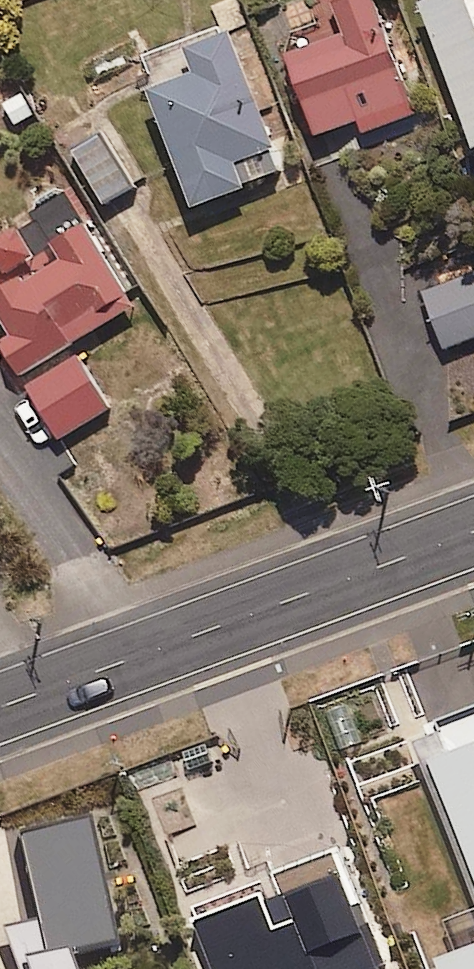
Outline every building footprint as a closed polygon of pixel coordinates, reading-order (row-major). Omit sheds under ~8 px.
[(418,121),(375,0),(367,0),(333,12),(344,43),(293,61),(321,141),(364,125),(369,138),(418,121)] [(426,10),(473,138),(473,0),(452,0),(426,10)] [(198,217),(292,181),(238,38),(194,55),(203,80),(153,99),(198,217)] [(108,211),(139,191),(107,140),(76,159),(108,211)] [(55,264),(0,298),(0,322),(10,337),(0,342),(0,343),(23,381),(137,310),(87,230),(49,254),(55,264)] [(38,261),(22,230),(0,242),(0,277),(2,280),(38,261)] [(473,343),(473,279),(426,296),(447,353),(473,343)] [(63,445),(114,414),(81,360),(30,391),(63,445)] [(406,739),(472,914),(473,913),(473,713),(406,739)] [(126,943),(83,824),(21,846),(49,924),(5,941),(15,968),(74,968),(72,963),(126,943)] [(450,968),(473,968),(473,960),(450,968)]
